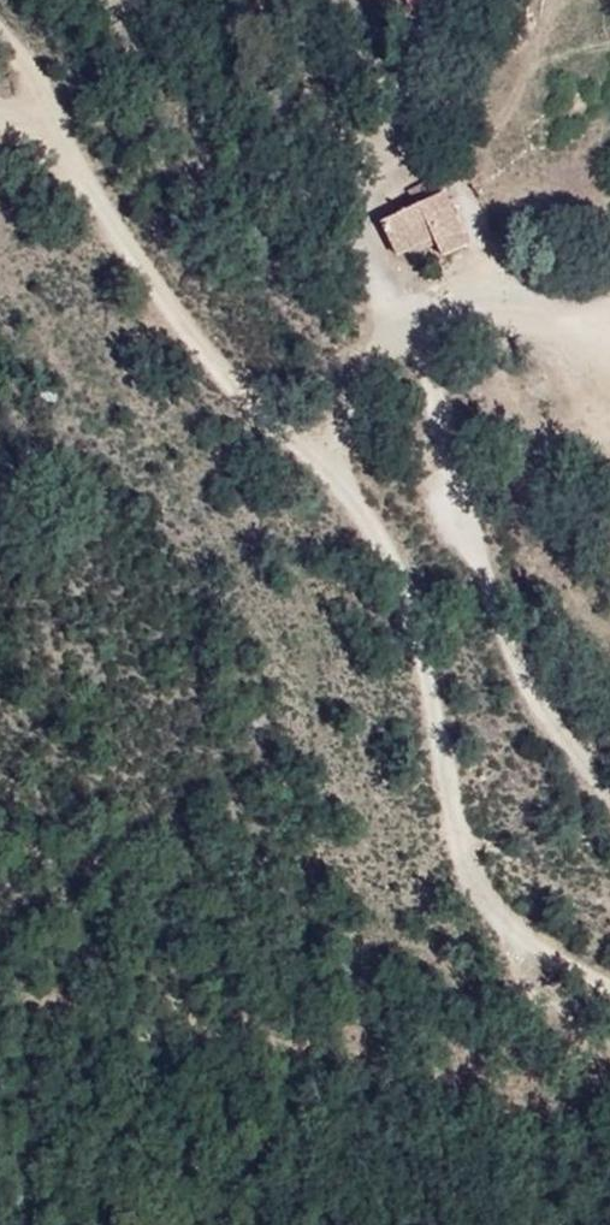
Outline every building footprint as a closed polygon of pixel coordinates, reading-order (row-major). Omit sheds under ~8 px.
[(415,208),(440,196),(431,180),(407,192),(415,208)] [(415,208),(379,225),(391,253),(429,236),(438,256),(463,245),(440,196),(415,208)]
